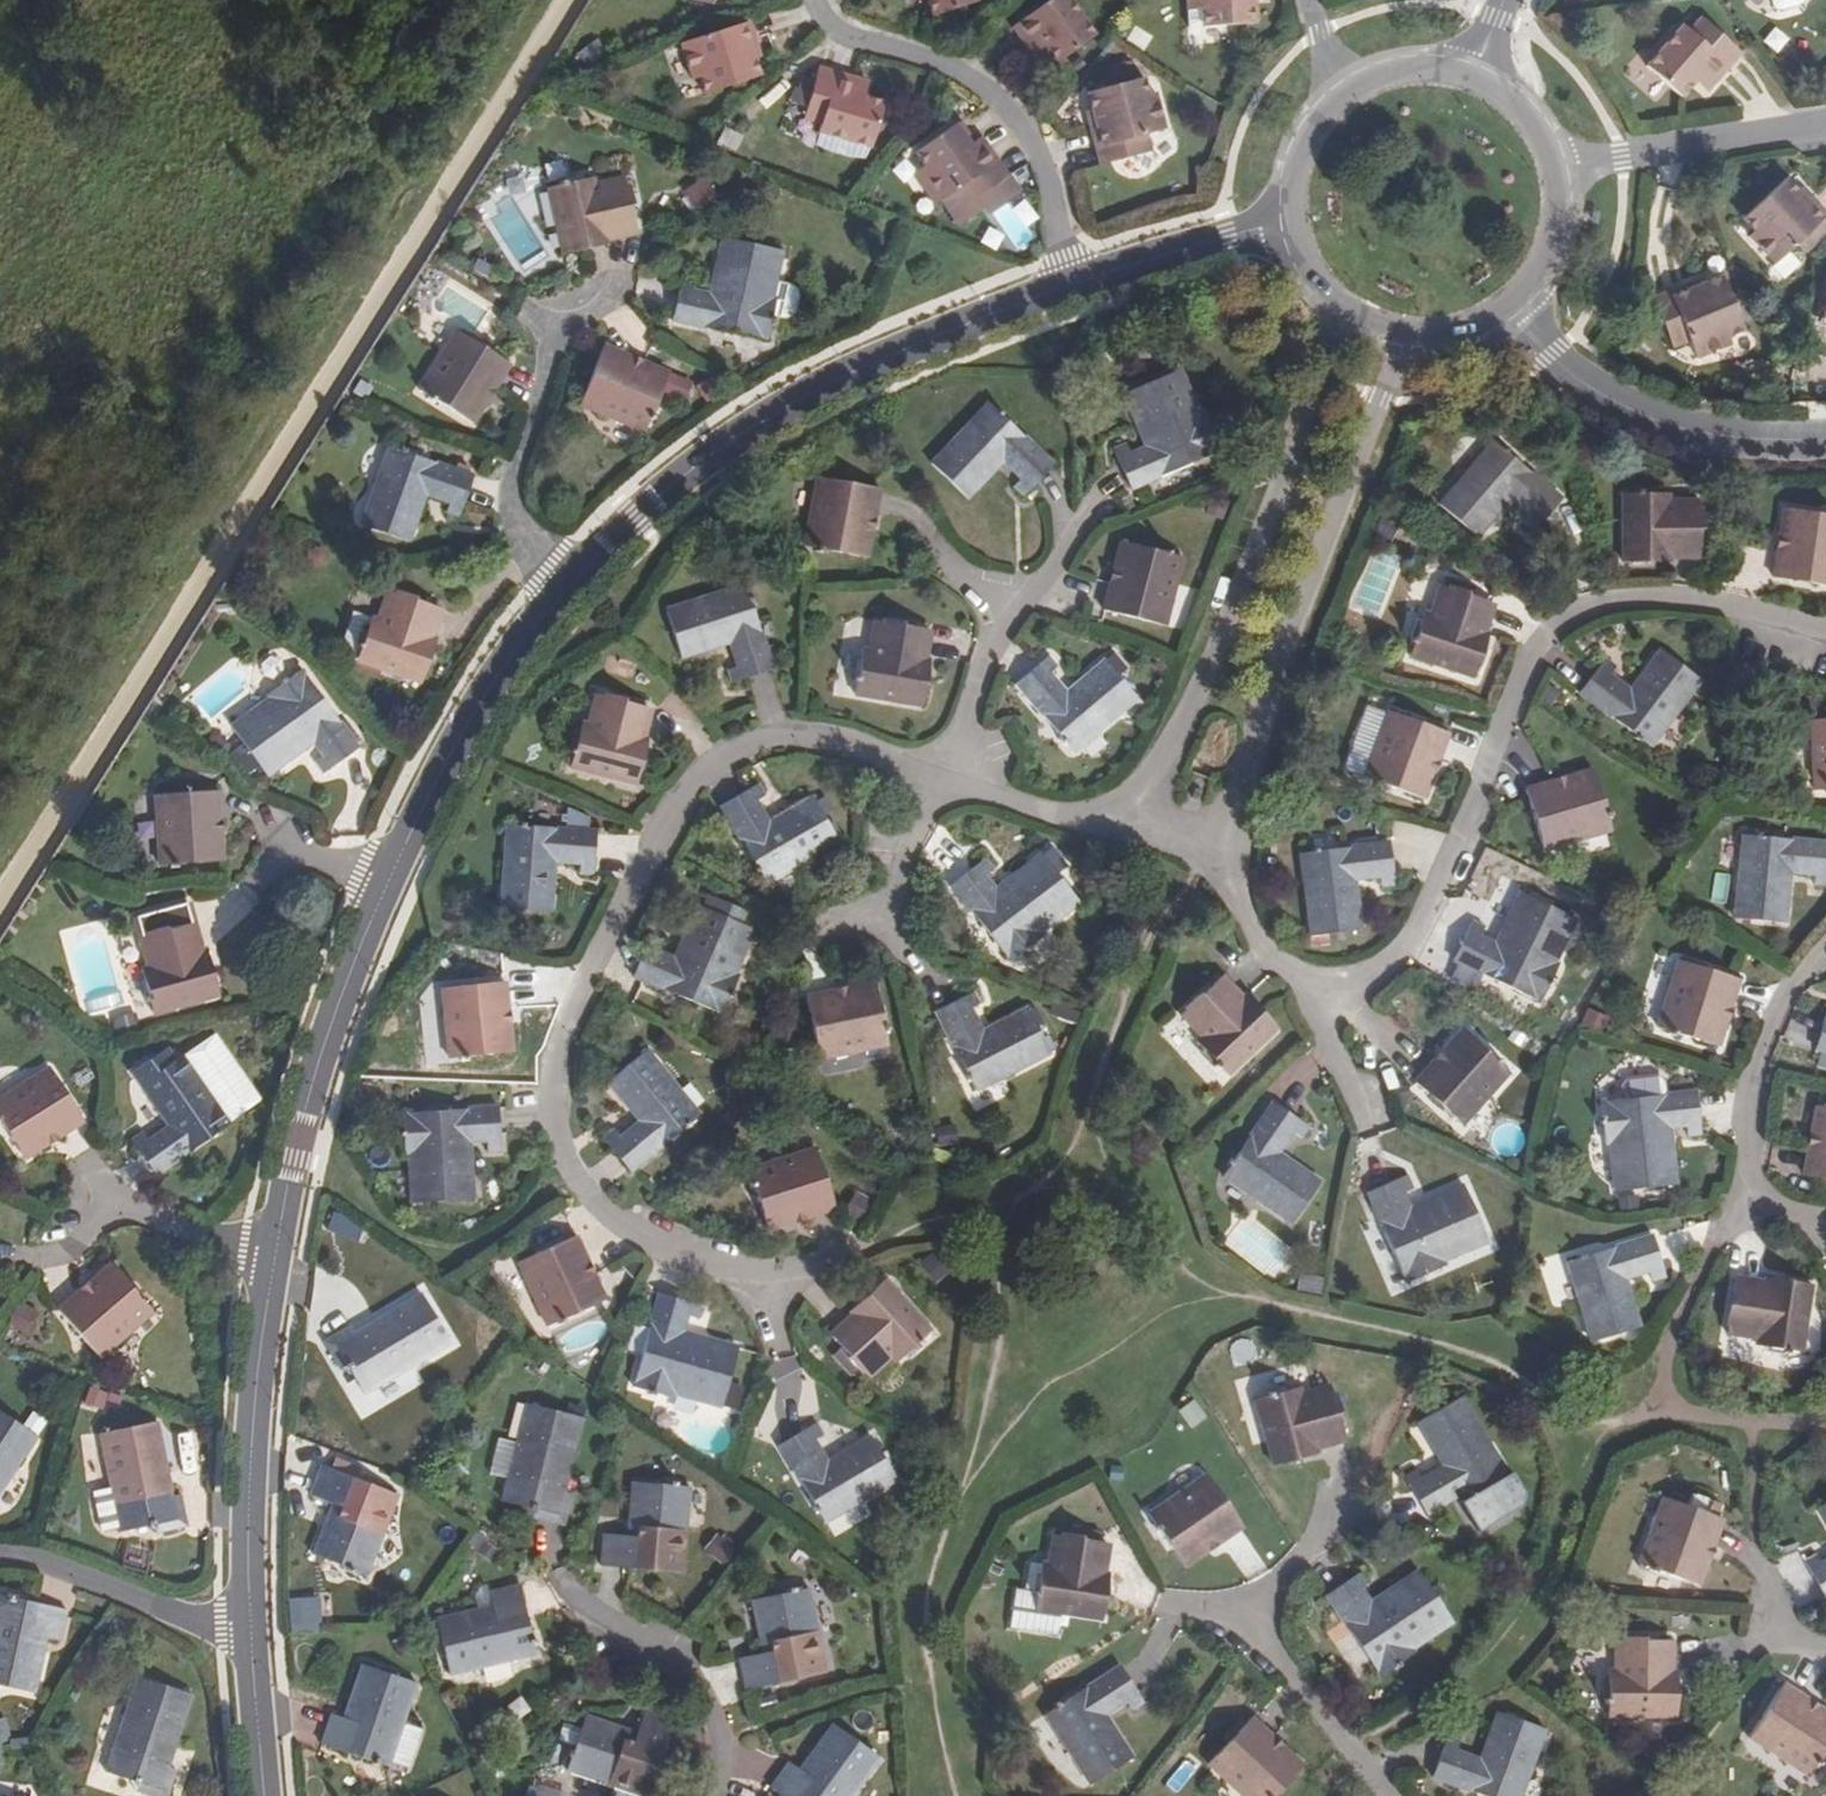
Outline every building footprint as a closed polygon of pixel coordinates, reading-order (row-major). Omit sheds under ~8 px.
[(935,16),(980,2),(980,0),(930,0),(935,16)] [(1026,43),(1038,35),(1045,46),(1056,60),(1096,33),(1073,0),(1049,0),(1013,25),(1026,43)] [(1196,0),(1188,0),(1189,12),(1196,11),(1196,0)] [(1196,11),(1202,11),(1203,27),(1252,26),(1250,0),(1196,0),(1196,11)] [(1698,20),(1688,31),(1696,39),(1706,27),(1698,20)] [(698,76),(702,95),(759,78),(752,53),(756,51),(747,23),(679,42),(689,78),(698,76)] [(1679,98),(1693,84),(1700,76),(1712,85),(1739,57),(1706,27),(1696,39),(1688,31),(1681,25),(1644,66),(1679,98)] [(1038,35),(1026,43),(1033,53),(1045,46),(1038,35)] [(820,71),(810,111),(828,116),(825,127),(823,137),(876,151),(890,104),(867,99),(858,96),(861,82),(820,71)] [(1700,76),(1693,84),(1704,94),(1712,85),(1700,76)] [(1100,164),(1133,155),(1129,138),(1145,134),(1166,128),(1157,93),(1149,95),(1144,78),(1089,92),(1095,119),(1088,119),(1100,164)] [(871,84),(861,82),(858,96),(867,99),(871,84)] [(828,116),(810,111),(807,122),(825,127),(828,116)] [(947,203),(964,192),(973,186),(980,197),(1014,173),(985,133),(973,141),(964,126),(920,157),(931,170),(926,173),(947,203)] [(1129,138),(1133,155),(1149,152),(1145,134),(1129,138)] [(947,203),(926,173),(918,178),(940,209),(947,203)] [(606,236),(607,239),(636,233),(630,205),(634,204),(629,182),(625,182),(623,176),(593,183),(591,177),(565,182),(565,179),(556,181),(556,184),(545,187),(562,256),(592,249),(590,240),(606,236)] [(1774,266),(1825,216),(1825,214),(1808,195),(1804,198),(1785,180),(1744,220),(1756,231),(1749,239),(1774,266)] [(973,186),(964,192),(972,202),(980,197),(973,186)] [(608,245),(607,239),(606,236),(590,240),(592,249),(608,245)] [(692,292),(694,281),(682,278),(673,320),(766,340),(772,315),(783,318),(790,317),(794,312),(797,297),(796,291),(791,286),(775,283),(782,252),(720,237),(707,296),(692,292)] [(642,305),(667,301),(663,277),(638,281),(642,305)] [(1651,301),(1664,333),(1678,328),(1685,342),(1692,358),(1731,343),(1727,336),(1745,329),(1722,277),(1697,287),(1695,284),(1651,301)] [(1678,328),(1664,333),(1670,347),(1685,342),(1678,328)] [(487,387),(495,391),(510,365),(455,331),(418,391),(424,395),(423,397),(432,403),(433,401),(473,425),(486,404),(479,399),(487,387)] [(604,345),(578,405),(642,432),(668,373),(642,362),(640,367),(628,363),(630,356),(604,345)] [(1132,490),(1219,452),(1203,412),(1201,414),(1182,371),(1122,397),(1146,453),(1133,458),(1127,446),(1116,451),(1132,490)] [(486,404),(495,391),(487,387),(479,399),(486,404)] [(1026,498),(1054,469),(990,405),(933,466),(970,503),(1005,467),(1021,482),(1015,489),(1026,498)] [(1534,534),(1562,501),(1492,442),(1439,505),(1479,541),(1511,504),(1528,519),(1524,525),(1534,534)] [(473,478),(388,447),(360,525),(408,541),(425,494),(449,502),(445,513),(459,518),(473,478)] [(795,474),(782,544),(841,556),(846,529),(839,528),(842,514),(849,516),(854,486),(795,474)] [(1660,495),(1640,495),(1622,495),(1622,565),(1652,565),(1652,555),(1669,554),(1669,560),(1699,559),(1700,532),(1703,532),(1703,509),(1699,509),(1699,501),(1671,501),(1671,495),(1660,495)] [(1786,511),(1781,537),(1790,538),(1787,553),(1779,552),(1774,580),(1825,588),(1825,517),(1786,511)] [(1166,629),(1184,561),(1124,544),(1117,569),(1125,572),(1121,586),(1113,584),(1106,613),(1166,629)] [(774,671),(745,584),(666,610),(683,661),(728,647),(735,668),(727,671),(731,684),(774,671)] [(1410,660),(1475,681),(1485,653),(1474,649),(1479,633),(1484,635),(1494,606),(1468,597),(1469,594),(1449,588),(1448,590),(1440,587),(1431,614),(1426,612),(1422,624),(1416,622),(1410,642),(1415,644),(1410,660)] [(427,636),(431,637),(441,608),(414,599),(414,596),(392,589),(391,591),(385,589),(375,619),(370,617),(355,663),(420,684),(429,657),(421,655),(427,636)] [(863,649),(855,696),(922,708),(927,677),(917,676),(920,661),(922,661),(927,630),(902,626),(903,623),(882,619),(881,623),(872,621),(867,649),(863,649)] [(421,655),(429,657),(435,639),(431,637),(427,636),(421,655)] [(1652,752),(1701,683),(1660,652),(1631,690),(1612,677),(1617,669),(1606,661),(1579,696),(1652,752)] [(1075,754),(1138,702),(1104,660),(1067,691),(1053,674),(1059,668),(1049,657),(1016,685),(1075,754)] [(267,700),(230,728),(267,777),(313,742),(323,754),(313,763),(323,775),(358,748),(300,670),(264,696),(267,700)] [(642,739),(649,709),(595,695),(587,723),(582,722),(569,770),(637,787),(643,758),(634,755),(638,739),(642,739)] [(1365,779),(1423,802),(1433,776),(1426,774),(1430,760),(1438,763),(1448,736),(1390,714),(1365,779)] [(1813,723),(1813,748),(1817,794),(1825,793),(1825,722),(1813,723)] [(1544,851),(1611,830),(1593,771),(1568,778),(1570,787),(1557,791),(1554,782),(1526,790),(1544,851)] [(767,884),(839,843),(812,797),(770,820),(758,802),(765,798),(758,785),(722,806),(767,884)] [(217,791),(154,795),(159,866),(222,862),(220,836),(213,837),(212,821),(219,820),(217,791)] [(593,877),(597,833),(507,826),(499,910),(553,915),(558,866),(580,868),(580,876),(593,877)] [(1825,889),(1825,845),(1742,837),(1734,920),(1789,924),(1794,877),(1816,879),(1816,888),(1825,889)] [(1310,939),(1364,932),(1358,885),(1380,882),(1382,890),(1396,888),(1390,845),(1301,857),(1310,939)] [(1043,934),(1080,905),(1040,854),(995,890),(986,879),(995,871),(987,859),(952,886),(1010,963),(1044,937),(1043,934)] [(1453,962),(1540,1004),(1559,964),(1557,962),(1576,921),(1519,893),(1493,947),(1479,940),(1484,928),(1472,922),(1453,962)] [(199,955),(202,954),(186,900),(132,916),(144,967),(140,969),(153,1016),(218,997),(211,968),(203,970),(199,955)] [(634,978),(723,1016),(739,975),(738,974),(755,932),(696,906),(674,958),(660,954),(664,943),(651,938),(634,978)] [(203,970),(211,968),(207,954),(202,954),(199,955),(203,970)] [(1731,1007),(1739,981),(1679,961),(1657,1029),(1719,1048),(1727,1020),(1721,1018),(1725,1005),(1731,1007)] [(1229,1079),(1279,1032),(1260,1011),(1252,1017),(1239,1004),(1240,1001),(1220,980),(1201,998),(1198,996),(1183,1010),(1185,1013),(1179,1019),(1198,1038),(1195,1042),(1229,1079)] [(450,1061),(511,1054),(508,1026),(502,1026),(500,1012),(507,1011),(504,985),(442,990),(450,1061)] [(818,1059),(888,1044),(876,985),(849,990),(850,997),(837,1000),(835,993),(807,998),(818,1059)] [(977,1094),(1052,1056),(1027,1009),(983,1030),(973,1008),(980,1004),(975,993),(937,1012),(977,1094)] [(1825,1055),(1825,1016),(1815,1051),(1825,1055)] [(1461,1127),(1509,1073),(1464,1031),(1445,1052),(1450,1058),(1441,1067),(1436,1062),(1415,1085),(1461,1127)] [(630,1173),(700,1116),(648,1051),(606,1084),(636,1123),(619,1137),(614,1132),(604,1140),(630,1173)] [(141,1133),(129,1141),(153,1177),(229,1124),(182,1055),(138,1085),(168,1129),(148,1142),(141,1133)] [(0,1099),(0,1123),(22,1160),(45,1145),(42,1140),(55,1132),(59,1137),(83,1123),(50,1069),(0,1099)] [(1688,1138),(1702,1137),(1696,1093),(1599,1104),(1605,1149),(1607,1149),(1612,1193),(1678,1185),(1671,1129),(1686,1127),(1688,1138)] [(1825,1180),(1825,1097),(1820,1096),(1818,1107),(1817,1107),(1811,1133),(1819,1135),(1816,1150),(1809,1148),(1803,1176),(1825,1180)] [(1222,1179),(1291,1226),(1320,1182),(1282,1154),(1293,1136),(1300,1140),(1308,1128),(1273,1104),(1222,1179)] [(502,1154),(498,1109),(402,1114),(404,1159),(407,1158),(410,1204),(477,1201),(473,1142),(486,1141),(488,1155),(502,1154)] [(834,1211),(815,1150),(748,1172),(767,1232),(795,1224),(793,1216),(806,1212),(808,1220),(834,1211)] [(1445,1264),(1487,1245),(1462,1186),(1408,1209),(1402,1194),(1412,1189),(1407,1177),(1368,1195),(1406,1284),(1446,1266),(1445,1264)] [(852,1194),(845,1217),(863,1223),(870,1200),(852,1194)] [(1566,1264),(1590,1344),(1641,1328),(1628,1282),(1650,1274),(1652,1282),(1665,1278),(1653,1237),(1566,1264)] [(519,1263),(547,1327),(604,1302),(593,1276),(586,1279),(581,1267),(588,1264),(577,1238),(519,1263)] [(85,1298),(79,1292),(57,1312),(98,1360),(152,1313),(111,1265),(91,1283),(97,1289),(85,1298)] [(895,1365),(931,1332),(886,1280),(863,1302),(870,1310),(858,1321),(855,1317),(833,1337),(850,1357),(847,1360),(861,1376),(864,1374),(870,1380),(892,1362),(895,1365)] [(1755,1346),(1803,1355),(1814,1288),(1785,1282),(1783,1291),(1767,1289),(1767,1287),(1736,1281),(1731,1306),(1728,1306),(1725,1328),(1728,1329),(1727,1338),(1756,1342),(1755,1346)] [(91,1283),(79,1292),(85,1298),(97,1289),(91,1283)] [(367,1337),(361,1327),(356,1330),(351,1323),(324,1339),(341,1368),(348,1364),(366,1393),(451,1342),(421,1292),(372,1321),(378,1331),(367,1337)] [(677,1398),(720,1411),(738,1349),(682,1331),(685,1318),(698,1321),(701,1307),(661,1296),(634,1389),(675,1401),(677,1398)] [(8,1328),(28,1334),(37,1308),(16,1301),(8,1328)] [(378,1331),(372,1321),(361,1327),(367,1337),(378,1331)] [(1299,1388),(1253,1401),(1271,1468),(1300,1460),(1297,1450),(1313,1445),(1315,1451),(1345,1442),(1338,1415),(1341,1414),(1336,1392),(1332,1393),(1329,1386),(1301,1393),(1299,1388)] [(1424,1514),(1504,1470),(1463,1397),(1416,1424),(1438,1465),(1420,1476),(1417,1470),(1404,1477),(1424,1514)] [(559,1470),(571,1473),(584,1421),(529,1406),(504,1503),(536,1512),(534,1520),(566,1527),(573,1499),(565,1496),(568,1485),(557,1481),(559,1470)] [(39,1440),(0,1411),(0,1492),(39,1440)] [(162,1479),(171,1477),(159,1422),(102,1434),(113,1488),(97,1491),(105,1532),(122,1528),(123,1533),(149,1527),(157,1534),(191,1527),(184,1497),(177,1499),(174,1489),(165,1491),(162,1479)] [(779,1446),(824,1525),(896,1483),(869,1436),(827,1460),(817,1441),(825,1436),(818,1424),(779,1446)] [(332,1530),(321,1527),(311,1554),(366,1575),(395,1495),(319,1466),(308,1495),(329,1503),(325,1515),(335,1519),(332,1530)] [(568,1485),(571,1473),(559,1470),(557,1481),(568,1485)] [(1217,1544),(1242,1528),(1207,1476),(1147,1515),(1182,1567),(1206,1551),(1201,1544),(1212,1538),(1217,1544)] [(171,1477),(162,1479),(165,1491),(174,1489),(171,1477)] [(641,1527),(630,1526),(629,1538),(604,1535),(602,1568),(683,1575),(689,1490),(634,1485),(631,1515),(642,1516),(641,1527)] [(1713,1546),(1723,1521),(1664,1498),(1639,1564),(1699,1586),(1708,1559),(1702,1557),(1707,1544),(1713,1546)] [(325,1515),(321,1527),(332,1530),(335,1519),(325,1515)] [(631,1515),(630,1526),(641,1527),(642,1516),(631,1515)] [(1042,1564),(1035,1613),(1102,1622),(1106,1593),(1097,1592),(1100,1573),(1103,1573),(1107,1545),(1082,1541),(1082,1537),(1060,1533),(1059,1537),(1051,1536),(1047,1565),(1042,1564)] [(1825,1600),(1825,1560),(1821,1564),(1817,1556),(1805,1563),(1825,1600)] [(1414,1651),(1452,1624),(1416,1571),(1367,1605),(1358,1591),(1369,1584),(1362,1572),(1326,1597),(1380,1678),(1416,1653),(1414,1651)] [(485,1618),(482,1607),(442,1617),(454,1674),(534,1655),(518,1585),(492,1591),(494,1604),(496,1616),(485,1618)] [(772,1642),(762,1644),(764,1657),(741,1662),(746,1692),(826,1677),(810,1593),(755,1604),(760,1632),(770,1631),(772,1642)] [(0,1610),(0,1684),(41,1693),(54,1638),(66,1640),(74,1611),(4,1594),(0,1610)] [(321,1598),(289,1600),(290,1625),(321,1624),(321,1598)] [(496,1616),(494,1604),(482,1607),(485,1618),(496,1616)] [(760,1632),(762,1644),(772,1642),(770,1631),(760,1632)] [(1608,1670),(1607,1719),(1676,1720),(1676,1690),(1667,1689),(1667,1671),(1670,1671),(1670,1642),(1644,1642),(1643,1639),(1622,1638),(1621,1642),(1613,1642),(1612,1670),(1608,1670)] [(354,1723),(344,1720),(330,1716),(320,1745),(390,1768),(417,1686),(362,1667),(347,1710),(357,1714),(354,1723)] [(1143,1705),(1119,1669),(1044,1720),(1089,1788),(1134,1758),(1108,1718),(1127,1705),(1133,1713),(1143,1705)] [(135,1677),(103,1773),(137,1783),(134,1792),(146,1795),(168,1795),(177,1771),(169,1768),(192,1697),(135,1677)] [(1807,1776),(1825,1747),(1825,1713),(1818,1708),(1814,1714),(1802,1706),(1805,1699),(1784,1685),(1749,1739),(1807,1776)] [(347,1710),(344,1720),(354,1723),(357,1714),(347,1710)] [(616,1725),(587,1716),(569,1772),(638,1795),(651,1795),(676,1721),(647,1712),(640,1733),(627,1729),(623,1740),(612,1736),(616,1725)] [(1475,1795),(1521,1795),(1545,1731),(1497,1714),(1480,1759),(1457,1751),(1460,1743),(1448,1739),(1432,1781),(1475,1795)] [(1251,1719),(1208,1766),(1239,1795),(1276,1795),(1302,1767),(1282,1748),(1277,1753),(1268,1744),(1272,1739),(1251,1719)] [(798,1769),(787,1761),(770,1784),(786,1795),(849,1795),(878,1757),(831,1724),(805,1759),(813,1765),(806,1775),(798,1769)] [(623,1740),(627,1729),(616,1725),(612,1736),(623,1740)] [(805,1759),(798,1769),(806,1775),(813,1765),(805,1759)]
